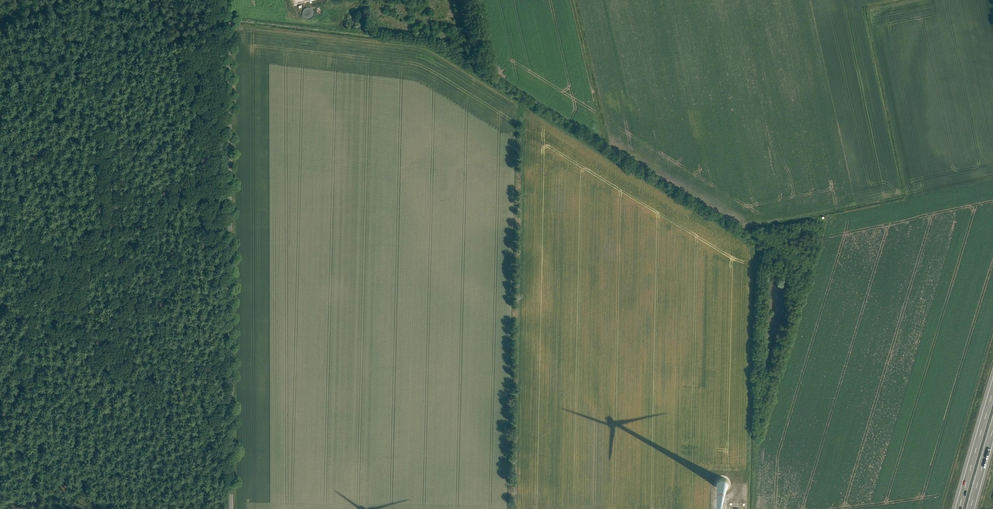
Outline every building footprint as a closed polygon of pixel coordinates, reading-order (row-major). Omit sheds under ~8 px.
[(305,16),(313,16),(312,8),(304,9),(305,16)]
